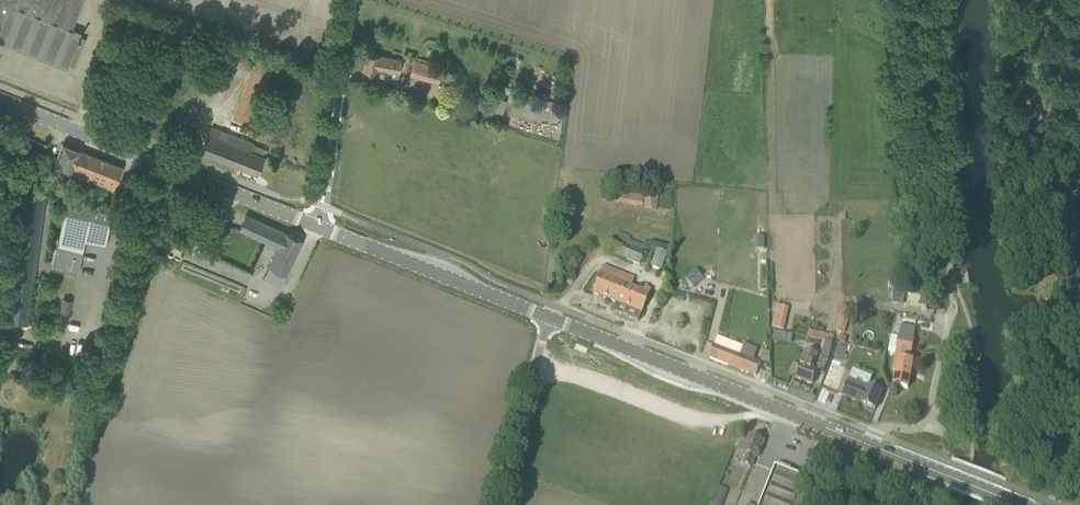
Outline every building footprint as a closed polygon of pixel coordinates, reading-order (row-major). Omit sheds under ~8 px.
[(84,0),(0,0),(0,22),(3,23),(0,30),(0,41),(67,68),(69,64),(74,66),(85,39),(79,37),(81,33),(72,29),(84,0)] [(263,94),(276,59),(261,53),(234,120),(247,124),(260,93),(263,94)] [(366,53),(363,70),(376,72),(376,74),(378,74),(378,75),(390,77),(390,76),(399,78),(402,59),(377,55),(377,54),(366,53)] [(438,83),(442,66),(414,59),(410,75),(438,83)] [(211,126),(206,142),(202,152),(258,174),(265,156),(264,155),(267,148),(254,143),(254,142),(211,126)] [(123,167),(63,143),(54,166),(79,176),(81,170),(116,184),(123,167)] [(26,190),(8,321),(28,323),(46,192),(26,190)] [(654,209),(656,196),(646,195),(644,208),(654,209)] [(87,243),(108,247),(113,216),(65,207),(58,249),(85,254),(87,243)] [(281,287),(303,240),(246,214),(239,230),(278,247),(263,279),(281,287)] [(608,253),(623,259),(631,240),(628,239),(630,236),(617,230),(608,253)] [(642,244),(631,240),(623,259),(639,265),(644,252),(642,251),(644,245),(642,244)] [(656,250),(649,267),(660,271),(667,254),(656,250)] [(613,286),(619,273),(603,266),(592,294),(607,299),(612,286),(613,286)] [(694,288),(704,279),(696,269),(685,278),(694,288)] [(612,286),(607,299),(641,313),(650,290),(642,287),(641,291),(631,287),(634,279),(619,273),(613,286),(612,286)] [(727,293),(722,310),(732,312),(736,295),(727,293)] [(773,328),(787,330),(791,307),(778,304),(773,328)] [(852,308),(840,304),(832,331),(844,334),(852,308)] [(70,315),(60,312),(58,319),(68,322),(70,315)] [(787,344),(789,335),(775,332),(773,342),(787,344)] [(899,335),(892,371),(896,371),(894,386),(908,389),(913,361),(908,360),(909,353),(911,354),(914,338),(899,335)] [(834,356),(844,361),(849,348),(840,344),(834,356)] [(761,363),(753,360),(757,349),(745,345),(741,355),(715,345),(709,358),(756,376),(761,363)] [(825,345),(825,347),(820,359),(828,362),(829,359),(832,347),(825,345)] [(818,354),(807,350),(796,378),(813,385),(818,373),(812,370),(818,354)] [(770,354),(764,352),(761,361),(770,364),(770,354)] [(876,410),(883,392),(849,379),(843,396),(862,403),(862,404),(876,410)] [(758,457),(764,441),(750,436),(748,442),(742,440),(738,450),(747,453),(743,463),(752,467),(756,456),(758,457)] [(812,480),(776,466),(760,504),(803,504),(812,480)] [(728,490),(719,486),(711,504),(712,504),(722,504),(728,490)]
